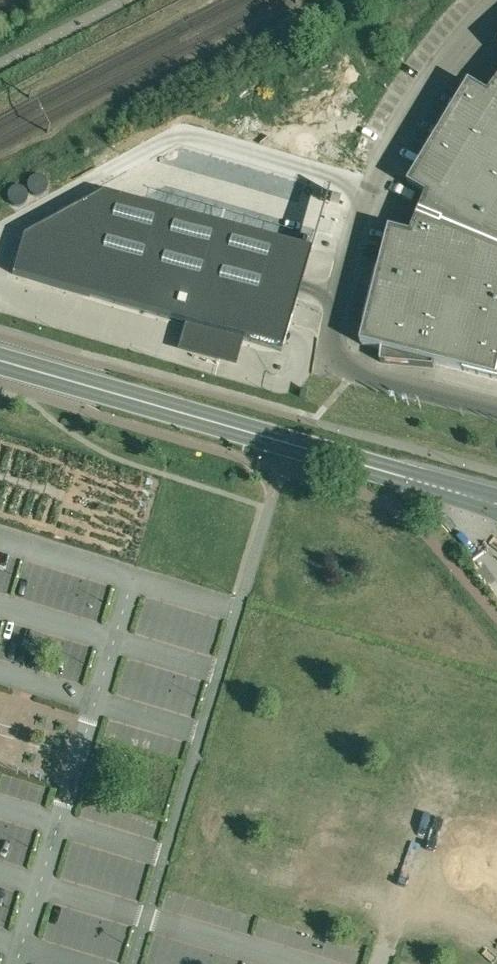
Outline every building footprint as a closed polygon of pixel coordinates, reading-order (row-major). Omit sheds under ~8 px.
[(439,135),(496,171),(496,83),(487,95),(469,84),(439,135)] [(439,135),(409,185),(426,196),(496,230),(496,171),(439,135)] [(311,253),(103,194),(23,236),(11,276),(282,355),(311,253)] [(426,196),(410,235),(390,230),(361,344),(381,350),(496,305),(496,230),(426,196)] [(381,350),(380,363),(433,368),(434,363),(496,379),(496,305),(381,350)]
